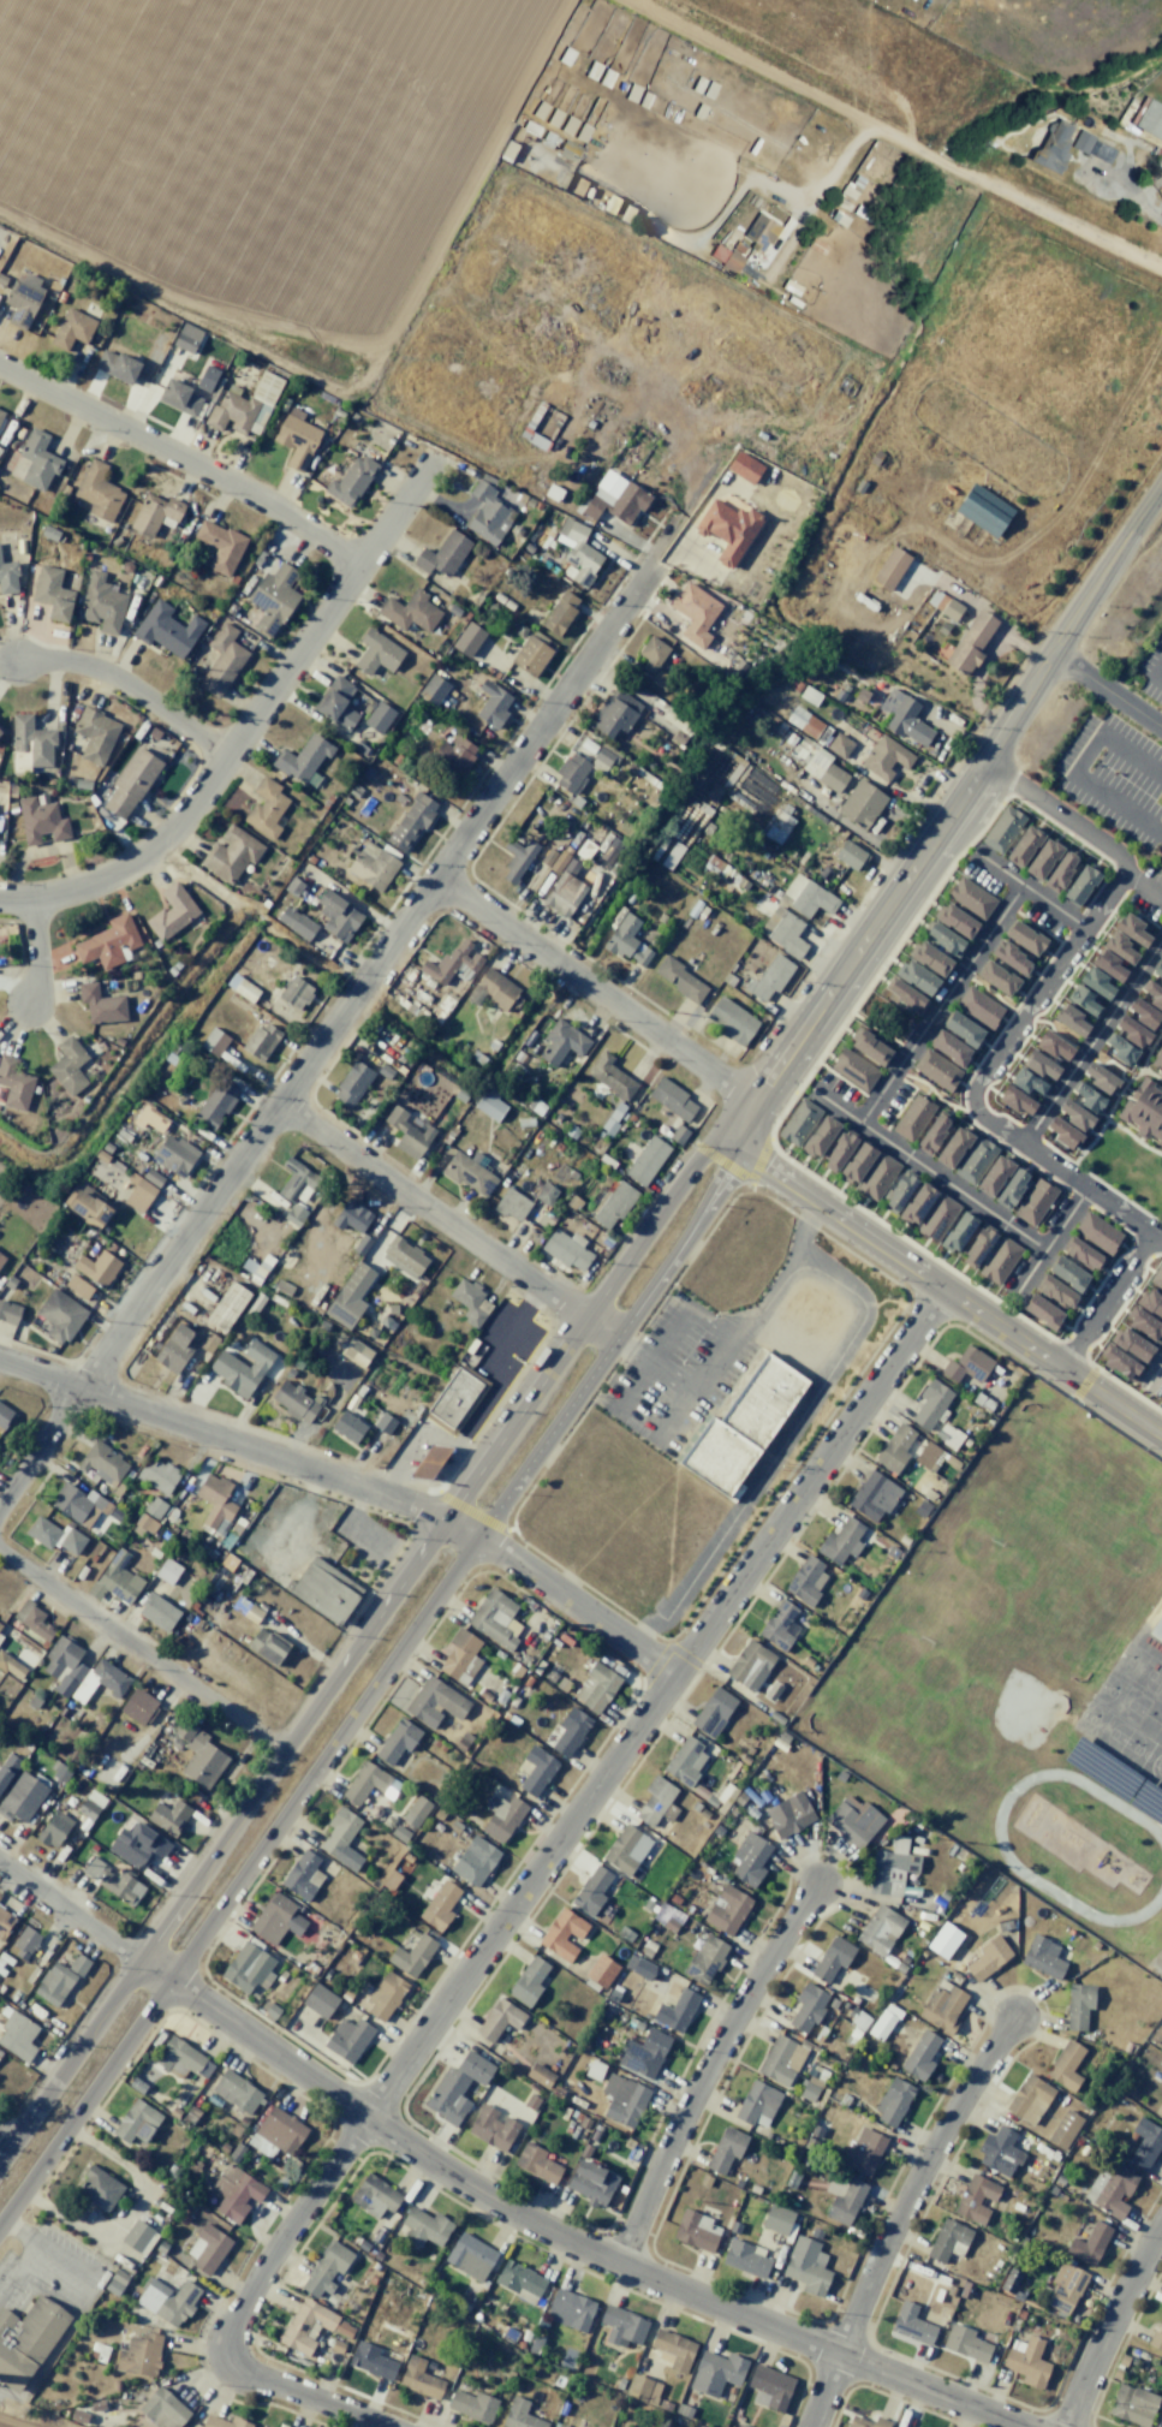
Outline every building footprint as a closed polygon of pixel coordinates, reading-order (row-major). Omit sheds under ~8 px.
[(570,67),(578,53),(567,47),(559,61),(570,67)] [(594,60),(604,65),(597,82),(586,76),(594,60)] [(610,64),(620,69),(609,88),(600,83),(610,64)] [(702,94),(708,81),(701,76),(693,90),(702,94)] [(713,100),(720,85),(711,81),(704,95),(713,100)] [(633,83),(644,88),(637,103),(626,99),(633,83)] [(645,91),(654,95),(648,109),(639,106),(645,91)] [(1146,96),(1161,105),(1161,141),(1131,123),(1146,96)] [(696,105),(692,112),(678,105),(681,97),(696,105)] [(541,101),(552,107),(543,121),(532,115),(541,101)] [(701,103),(710,107),(703,121),(693,117),(701,103)] [(555,108),(565,113),(558,129),(548,123),(555,108)] [(570,115),(580,121),(572,136),(561,131),(570,115)] [(1067,153),(1072,141),(1068,138),(1074,126),(1060,119),(1059,123),(1056,121),(1050,124),(1048,129),(1049,135),(1042,149),(1036,149),(1031,160),(1060,174),(1071,154),(1067,153)] [(528,120),(543,129),(538,138),(523,131),(528,120)] [(584,123),(594,127),(585,143),(576,138),(584,123)] [(1081,129),(1097,137),(1087,155),(1072,147),(1081,129)] [(548,131),(558,136),(550,150),(541,145),(548,131)] [(566,139),(584,148),(576,163),(558,154),(566,139)] [(562,169),(571,173),(564,189),(555,184),(562,169)] [(585,182),(565,174),(559,188),(579,196),(585,182)] [(858,174),(868,180),(862,190),(852,184),(858,174)] [(854,201),(859,192),(846,185),(841,194),(853,200),(854,201)] [(850,212),(853,206),(851,204),(853,200),(841,194),(835,204),(850,212)] [(609,195),(620,200),(613,215),(602,209),(609,195)] [(626,204),(636,209),(628,224),(619,219),(626,204)] [(859,204),(876,213),(871,222),(853,214),(859,204)] [(838,209),(852,219),(846,228),(830,219),(838,209)] [(759,210),(783,227),(771,244),(769,243),(761,254),(751,246),(755,243),(743,236),(759,210)] [(814,237),(829,246),(824,256),(809,246),(814,237)] [(738,243),(746,248),(743,254),(734,249),(738,243)] [(733,250),(746,258),(737,275),(722,266),(725,263),(711,255),(717,244),(731,252),(733,250)] [(25,272),(41,280),(37,287),(44,291),(24,331),(8,322),(16,308),(2,302),(13,280),(16,281),(19,275),(23,278),(25,272)] [(787,278),(804,287),(799,297),(782,287),(787,278)] [(67,307),(96,321),(85,344),(73,339),(66,352),(49,344),(67,307)] [(183,323),(202,332),(191,355),(172,345),(183,323)] [(118,352),(141,364),(130,387),(94,368),(103,350),(117,357),(118,352)] [(205,365),(219,371),(209,393),(195,386),(205,365)] [(262,370),(284,380),(257,435),(246,430),(244,435),(230,428),(232,422),(227,421),(221,433),(202,423),(211,404),(216,406),(225,389),(248,401),(262,370)] [(202,400),(193,418),(156,400),(167,376),(191,388),(189,393),(202,400)] [(286,412),(321,430),(300,471),(286,464),(294,447),(290,445),(288,448),(272,440),(286,412)] [(42,451),(64,460),(56,475),(50,472),(42,492),(19,481),(28,462),(16,456),(30,426),(49,435),(42,451)] [(751,486),(763,468),(738,451),(726,470),(751,486)] [(363,456),(379,466),(348,510),(321,490),(329,478),(338,483),(356,457),(360,460),(363,456)] [(124,493),(109,523),(88,512),(91,504),(72,495),(90,457),(108,465),(101,480),(118,488),(117,490),(124,493)] [(483,472),(496,482),(493,487),(495,489),(491,494),(511,508),(503,519),(511,524),(494,547),(466,525),(477,511),(478,512),(485,502),(470,492),(483,472)] [(626,525),(638,508),(642,512),(651,498),(626,481),(614,499),(597,487),(580,512),(594,521),(601,508),(626,525)] [(972,483),(1013,511),(995,539),(953,511),(972,483)] [(177,523),(185,505),(168,496),(166,502),(147,493),(130,528),(151,539),(159,522),(171,528),(174,522),(177,523)] [(749,508),(764,518),(731,571),(714,560),(725,543),(708,533),(704,539),(691,531),(713,499),(734,512),(737,508),(745,513),(749,508)] [(582,542),(603,558),(591,573),(594,576),(584,589),(561,573),(567,564),(576,571),(578,566),(576,564),(574,567),(562,559),(570,547),(554,540),(565,517),(589,529),(582,542)] [(226,528),(248,539),(227,578),(207,567),(215,549),(192,537),(202,519),(225,530),(226,528)] [(44,525),(60,533),(55,542),(40,535),(44,525)] [(447,578),(472,543),(451,528),(433,553),(423,546),(411,563),(427,575),(431,566),(447,578)] [(118,536),(123,542),(114,547),(111,541),(118,536)] [(892,546),(910,558),(888,593),(870,581),(892,546)] [(18,591),(0,594),(0,552),(1,563),(17,561),(18,576),(16,576),(18,591)] [(298,596),(269,638),(252,626),(262,612),(245,600),(264,571),(270,576),(280,560),(297,571),(286,588),(298,596)] [(129,561),(132,566),(131,571),(124,573),(120,567),(123,561),(129,561)] [(38,564),(62,570),(58,588),(75,593),(66,624),(47,619),(50,606),(30,601),(38,564)] [(126,596),(117,636),(97,631),(101,619),(97,618),(96,623),(77,618),(89,569),(105,572),(102,583),(108,585),(107,590),(126,596)] [(139,575),(147,578),(141,593),(133,589),(139,575)] [(156,575),(162,578),(157,588),(150,584),(156,575)] [(686,581),(722,606),(704,631),(710,636),(702,649),(680,635),(690,620),(667,603),(675,591),(678,593),(686,581)] [(416,587),(428,595),(424,600),(442,612),(428,632),(410,620),(403,631),(376,612),(387,596),(403,607),(416,587)] [(935,588),(964,608),(954,621),(925,602),(935,588)] [(564,589),(578,600),(572,608),(576,611),(558,637),(540,624),(564,589)] [(192,614),(205,624),(179,660),(151,641),(148,646),(131,633),(156,597),(173,608),(167,617),(183,627),(192,614)] [(978,608),(999,621),(977,652),(983,655),(976,667),(972,665),(964,677),(942,662),(978,608)] [(231,641),(249,653),(217,698),(196,684),(217,653),(205,644),(222,620),(238,631),(231,641)] [(469,620),(487,633),(469,659),(451,646),(469,620)] [(389,673),(405,653),(369,626),(359,641),(367,647),(353,665),(369,676),(377,664),(389,673)] [(534,629),(549,640),(546,646),(554,650),(534,679),(510,661),(529,635),(534,629)] [(650,635),(669,649),(660,661),(667,666),(657,679),(642,667),(646,660),(637,653),(650,635)] [(431,673),(448,685),(434,706),(417,694),(431,673)] [(347,732),(358,715),(344,706),(356,689),(335,674),(312,708),(347,732)] [(484,678),(511,697),(502,710),(507,714),(496,730),(475,715),(488,696),(477,688),(484,678)] [(797,682),(803,685),(798,694),(791,690),(797,682)] [(821,695),(805,684),(798,696),(814,706),(821,695)] [(844,684),(850,688),(846,694),(840,690),(844,684)] [(614,686),(643,707),(625,732),(618,727),(609,738),(591,725),(595,719),(592,716),(614,686)] [(859,688),(870,694),(864,704),(853,698),(859,688)] [(924,746),(932,732),(911,718),(919,704),(892,688),(878,708),(889,714),(882,726),(899,737),(902,733),(924,746)] [(839,689),(840,690),(846,694),(841,702),(833,697),(839,689)] [(380,734),(395,712),(379,700),(363,722),(380,734)] [(120,725),(101,767),(79,757),(88,738),(71,731),(83,703),(103,712),(101,716),(120,725)] [(795,704),(824,725),(814,739),(785,720),(795,704)] [(55,730),(55,744),(50,745),(52,767),(30,767),(30,773),(12,773),(11,714),(31,714),(31,730),(55,730)] [(678,728),(689,736),(681,746),(671,738),(678,728)] [(311,772),(323,754),(328,757),(334,749),(311,732),(293,757),(281,749),(269,766),(286,777),(287,773),(303,784),(305,781),(314,787),(321,778),(311,772)] [(836,732),(854,744),(844,760),(826,748),(836,732)] [(455,733),(476,748),(471,756),(473,757),(458,780),(429,760),(442,742),(449,746),(452,744),(449,742),(455,733)] [(881,733),(916,757),(906,769),(894,761),(887,769),(893,773),(887,783),(859,765),(881,733)] [(830,762),(850,775),(838,795),(815,780),(822,771),(806,760),(810,754),(800,748),(798,753),(793,749),(802,736),(834,757),(830,762)] [(359,739),(369,746),(363,755),(352,748),(359,739)] [(603,743),(621,754),(614,765),(610,762),(602,774),(589,767),(591,765),(603,743)] [(137,745),(163,763),(137,802),(136,801),(123,820),(102,807),(115,786),(111,784),(137,745)] [(570,795),(589,767),(591,765),(573,753),(568,760),(565,757),(554,773),(559,777),(554,784),(570,795)] [(367,766),(375,772),(368,781),(359,775),(367,766)] [(263,774),(280,787),(276,792),(288,801),(274,822),(281,828),(273,841),(242,820),(255,802),(260,805),(264,799),(252,791),(263,774)] [(76,778),(91,781),(90,790),(73,787),(76,778)] [(859,778),(887,798),(864,831),(835,810),(859,778)] [(417,789),(437,804),(431,811),(435,814),(423,828),(421,827),(403,852),(385,839),(412,802),(410,799),(417,789)] [(66,817),(71,838),(52,841),(49,832),(38,834),(40,844),(25,847),(20,827),(23,826),(17,798),(34,795),(35,805),(54,802),(58,819),(66,817)] [(783,802),(792,808),(787,815),(795,821),(779,845),(763,833),(783,802)] [(1014,809),(1025,817),(1000,855),(981,841),(1005,805),(1013,810),(1014,809)] [(230,822),(264,847),(252,864),(248,861),(230,885),(198,863),(214,841),(224,847),(228,841),(220,837),(230,822)] [(1035,825),(1045,833),(1020,868),(1003,856),(1026,825),(1031,828),(1035,825)] [(1053,837),(1061,843),(1059,845),(1062,847),(1039,880),(1033,875),(1032,876),(1023,870),(1045,837),(1050,840),(1053,837)] [(529,840),(538,846),(512,884),(502,878),(508,869),(503,865),(512,855),(501,847),(508,838),(523,849),(529,840)] [(845,839),(870,856),(862,868),(858,865),(854,870),(833,856),(845,839)] [(399,863),(379,892),(346,869),(365,840),(399,863)] [(674,840),(684,847),(669,870),(660,863),(674,840)] [(1068,846),(1080,855),(1075,861),(1079,863),(1061,890),(1059,887),(1055,893),(1042,884),(1068,846)] [(548,847),(556,853),(547,867),(538,862),(548,847)] [(556,874),(570,855),(561,849),(548,869),(556,874)] [(710,855),(733,869),(725,881),(703,867),(710,855)] [(1091,864),(1103,872),(1092,887),(1091,885),(1077,905),(1062,896),(1084,864),(1089,867),(1091,864)] [(562,870),(588,888),(566,918),(541,900),(562,870)] [(795,870),(840,902),(830,915),(816,905),(806,918),(777,898),(795,870)] [(737,872),(751,882),(744,891),(731,880),(737,872)] [(959,875),(996,902),(983,921),(946,894),(959,875)] [(294,898),(304,885),(292,876),(282,890),(294,898)] [(175,880),(199,912),(160,942),(145,921),(162,909),(165,912),(171,908),(159,892),(175,880)] [(364,917),(344,945),(320,927),(327,917),(318,911),(322,906),(315,902),(324,888),(364,917)] [(947,902),(951,904),(952,902),(978,918),(976,921),(979,923),(969,940),(934,918),(941,909),(942,909),(947,902)] [(805,924),(795,936),(808,945),(797,960),(782,951),(783,948),(757,930),(776,904),(805,924)] [(316,926),(306,940),(276,918),(286,906),(298,915),(299,914),(316,926)] [(141,945),(127,950),(131,959),(102,970),(96,957),(81,964),(72,945),(89,938),(88,935),(109,927),(107,920),(127,911),(141,945)] [(631,936),(654,952),(643,968),(634,962),(636,960),(630,956),(627,959),(620,954),(619,957),(612,952),(612,954),(602,947),(626,912),(640,922),(631,936)] [(1150,938),(1144,948),(1113,927),(1120,917),(1121,918),(1126,912),(1143,923),(1139,930),(1150,938)] [(934,921),(967,944),(957,959),(938,946),(937,948),(925,940),(929,935),(925,933),(934,921)] [(1014,921),(1035,934),(1036,933),(1050,942),(1042,954),(1038,951),(1035,956),(1005,935),(1014,921)] [(1115,932),(1126,939),(1124,941),(1128,944),(1126,947),(1137,954),(1131,965),(1101,945),(1107,935),(1110,938),(1115,932)] [(463,939),(471,944),(464,954),(469,958),(472,952),(482,959),(467,983),(452,974),(443,987),(415,969),(423,956),(435,963),(442,953),(447,956),(451,948),(455,951),(463,939)] [(920,940),(953,962),(942,977),(908,956),(914,946),(917,947),(920,940)] [(1000,940),(1021,953),(1023,951),(1032,958),(1030,962),(1035,965),(1026,978),(989,954),(1000,940)] [(1102,948),(1120,959),(1116,964),(1127,971),(1120,983),(1089,963),(1096,953),(1098,954),(1102,948)] [(775,991),(793,965),(775,952),(755,980),(751,977),(744,988),(763,1001),(771,988),(775,991)] [(696,1005),(708,988),(680,970),(684,966),(665,953),(652,971),(675,987),(673,989),(696,1005)] [(940,981),(929,997),(896,975),(907,959),(940,981)] [(987,960),(1007,974),(1008,972),(1023,982),(1014,994),(1011,992),(1007,997),(976,975),(987,960)] [(1158,960),(1161,963),(1161,988),(1157,985),(1161,980),(1150,972),(1158,960)] [(488,966),(520,989),(503,1012),(487,1000),(490,995),(485,993),(477,1005),(467,998),(488,966)] [(1114,989),(1103,982),(1107,977),(1090,966),(1086,971),(1084,970),(1077,981),(1107,1001),(1114,989)] [(251,1004),(260,991),(232,971),(224,983),(251,1004)] [(298,1011),(303,1003),(305,1005),(312,995),(309,994),(312,988),(292,975),(278,997),(298,1011)] [(892,976),(928,1000),(918,1015),(896,1000),(895,1003),(887,997),(890,992),(883,987),(892,976)] [(1148,980),(1161,989),(1161,1013),(1148,1003),(1151,997),(1142,989),(1148,980)] [(123,995),(125,1019),(88,1023),(85,1003),(79,1003),(77,983),(96,981),(99,998),(123,995)] [(1078,985),(1094,995),(1090,1000),(1100,1006),(1094,1016),(1066,999),(1073,988),(1075,989),(1078,985)] [(967,986),(1003,1010),(990,1029),(954,1005),(967,986)] [(720,994),(759,1021),(741,1047),(721,1033),(723,1030),(705,1017),(720,994)] [(1134,995),(1161,1015),(1161,1020),(1154,1033),(1134,1019),(1137,1015),(1126,1007),(1134,995)] [(1065,1003),(1083,1015),(1079,1019),(1089,1027),(1081,1037),(1051,1017),(1059,1006),(1061,1009),(1065,1003)] [(953,1010),(985,1031),(982,1036),(985,1039),(977,1051),(963,1042),(964,1040),(942,1025),(953,1010)] [(1122,1015),(1152,1035),(1142,1051),(1121,1037),(1125,1033),(1114,1025),(1122,1015)] [(558,1016),(592,1041),(580,1058),(567,1049),(554,1067),(538,1057),(549,1042),(543,1037),(558,1016)] [(267,1022),(282,1034),(261,1063),(240,1047),(256,1027),(258,1029),(261,1025),(263,1027),(267,1022)] [(216,1058),(230,1039),(213,1027),(199,1045),(216,1058)] [(859,1027),(871,1035),(870,1037),(890,1051),(881,1065),(852,1045),(856,1039),(853,1037),(859,1027)] [(938,1029),(971,1051),(966,1057),(969,1059),(961,1069),(948,1060),(951,1059),(929,1045),(938,1029)] [(1044,1029),(1037,1039),(1039,1040),(1036,1046),(1053,1058),(1055,1053),(1066,1060),(1073,1049),(1044,1029)] [(1139,1052),(1112,1033),(1104,1043),(1115,1051),(1112,1057),(1128,1067),(1139,1052)] [(70,1096),(88,1082),(76,1067),(89,1057),(70,1034),(55,1046),(62,1055),(47,1069),(70,1096)] [(1155,1052),(1156,1053),(1149,1064),(1158,1070),(1160,1069),(1161,1070),(1161,1041),(1155,1052)] [(842,1047),(880,1072),(865,1093),(828,1067),(842,1047)] [(925,1047),(961,1072),(955,1081),(957,1082),(949,1093),(911,1067),(925,1047)] [(1031,1048),(1024,1058),(1027,1059),(1023,1065),(1039,1077),(1042,1072),(1053,1079),(1061,1069),(1031,1048)] [(603,1049),(615,1058),(610,1065),(639,1085),(626,1104),(585,1073),(603,1049)] [(7,1087),(0,1084),(0,1053),(18,1059),(14,1071),(34,1077),(24,1111),(2,1105),(7,1087)] [(356,1059),(375,1073),(350,1108),(334,1096),(340,1089),(335,1085),(356,1059)] [(1090,1061),(1120,1082),(1109,1097),(1090,1084),(1092,1079),(1083,1072),(1090,1061)] [(383,1063),(395,1071),(388,1079),(377,1071),(383,1063)] [(1020,1067),(1013,1077),(1014,1078),(1011,1083),(1025,1094),(1030,1088),(1041,1095),(1047,1085),(1020,1067)] [(1160,1089),(1161,1085),(1161,1147),(1156,1143),(1157,1140),(1148,1134),(1144,1138),(1137,1134),(1138,1132),(1134,1130),(1137,1126),(1127,1120),(1125,1123),(1115,1117),(1122,1107),(1121,1106),(1125,1100),(1127,1101),(1130,1096),(1127,1095),(1142,1073),(1155,1083),(1152,1085),(1160,1089)] [(661,1076),(687,1094),(685,1099),(696,1106),(685,1123),(646,1096),(661,1076)] [(238,1089),(232,1097),(236,1100),(226,1114),(222,1112),(217,1118),(221,1120),(213,1131),(192,1116),(221,1077),(238,1089)] [(1079,1081),(1108,1100),(1097,1116),(1079,1104),(1083,1097),(1072,1090),(1079,1081)] [(1007,1083),(1036,1105),(1029,1116),(1019,1108),(1015,1112),(999,1101),(1002,1095),(1000,1093),(1007,1083)] [(461,1087),(471,1093),(464,1104),(454,1097),(461,1087)] [(496,1124),(507,1107),(484,1091),(473,1107),(496,1124)] [(914,1094),(923,1099),(924,1097),(936,1106),(911,1144),(890,1130),(914,1094)] [(802,1097),(821,1111),(795,1147),(776,1134),(802,1097)] [(1065,1097),(1096,1118),(1089,1129),(1085,1126),(1081,1131),(1065,1120),(1068,1116),(1057,1108),(1065,1097)] [(618,1100),(627,1106),(616,1123),(619,1125),(609,1140),(597,1131),(618,1100)] [(427,1123),(437,1130),(416,1161),(392,1146),(400,1134),(382,1122),(394,1104),(406,1112),(401,1120),(421,1132),(427,1123)] [(940,1110),(952,1117),(947,1124),(951,1126),(930,1158),(914,1147),(940,1110)] [(818,1156),(840,1124),(823,1113),(799,1149),(811,1158),(814,1153),(818,1156)] [(1053,1116),(1084,1136),(1077,1146),(1073,1143),(1069,1149),(1053,1138),(1056,1134),(1045,1126),(1053,1116)] [(678,1123),(689,1131),(679,1144),(668,1137),(678,1123)] [(963,1126),(975,1134),(951,1168),(934,1158),(955,1126),(960,1130),(963,1126)] [(846,1128),(859,1137),(836,1171),(835,1170),(833,1173),(822,1165),(826,1160),(821,1158),(839,1131),(842,1134),(846,1128)] [(651,1134),(671,1148),(642,1188),(622,1173),(651,1134)] [(199,1152),(180,1179),(150,1158),(166,1135),(175,1141),(178,1137),(199,1152)] [(977,1135),(996,1147),(971,1184),(952,1172),(977,1135)] [(864,1141),(878,1150),(856,1183),(852,1179),(848,1184),(836,1176),(860,1141),(863,1142),(864,1141)] [(455,1152),(469,1161),(476,1152),(488,1160),(482,1168),(499,1179),(485,1197),(459,1179),(457,1183),(441,1172),(455,1152)] [(881,1152),(900,1165),(875,1202),(856,1189),(881,1152)] [(282,1218),(297,1227),(308,1212),(293,1202),(296,1197),(303,1202),(320,1177),(287,1154),(279,1166),(290,1172),(275,1194),(292,1204),(282,1218)] [(1003,1154),(1015,1162),(991,1198),(975,1186),(997,1154),(1001,1158),(1003,1154)] [(1019,1164),(1030,1172),(1026,1178),(1031,1182),(1009,1212),(994,1201),(1019,1164)] [(148,1167),(163,1178),(157,1188),(142,1177),(148,1167)] [(905,1167),(920,1178),(894,1215),(883,1208),(888,1202),(881,1197),(889,1186),(892,1189),(895,1184),(894,1183),(905,1167)] [(131,1172),(157,1190),(141,1213),(123,1201),(133,1185),(126,1179),(131,1172)] [(1047,1182),(1059,1190),(1032,1229),(1011,1214),(1036,1177),(1045,1183),(1047,1182)] [(620,1178),(640,1191),(620,1220),(615,1217),(607,1229),(591,1218),(595,1213),(591,1209),(606,1190),(609,1192),(620,1178)] [(543,1182),(559,1190),(549,1206),(534,1196),(543,1182)] [(922,1182),(937,1191),(916,1225),(911,1221),(907,1225),(896,1218),(906,1202),(908,1203),(922,1182)] [(96,1231),(114,1207),(84,1185),(67,1208),(79,1217),(78,1218),(96,1231)] [(508,1188),(531,1203),(519,1221),(505,1213),(502,1215),(493,1209),(508,1188)] [(941,1191),(961,1206),(936,1243),(928,1237),(926,1238),(914,1230),(941,1191)] [(572,1194),(583,1201),(577,1213),(565,1206),(572,1194)] [(359,1233),(373,1215),(347,1198),(330,1224),(340,1230),(344,1223),(359,1233)] [(966,1209),(981,1219),(957,1254),(953,1251),(951,1255),(937,1245),(947,1230),(948,1231),(963,1210),(964,1212),(966,1209)] [(1085,1210),(1122,1235),(1116,1243),(1119,1244),(1110,1256),(1072,1231),(1085,1210)] [(984,1223),(999,1232),(973,1268),(963,1261),(967,1256),(961,1251),(978,1226),(981,1227),(984,1223)] [(573,1231),(586,1241),(582,1248),(591,1255),(580,1271),(568,1262),(565,1268),(540,1249),(555,1226),(568,1237),(573,1231)] [(360,1256),(371,1239),(363,1233),(352,1250),(360,1256)] [(403,1242),(429,1260),(416,1280),(379,1256),(394,1233),(404,1241),(403,1242)] [(1002,1235),(1023,1248),(997,1285),(978,1272),(1002,1235)] [(1097,1272),(1104,1261),(1101,1259),(1102,1256),(1068,1235),(1059,1249),(1080,1263),(1079,1267),(1087,1273),(1091,1267),(1097,1272)] [(101,1249),(121,1262),(103,1289),(71,1266),(79,1254),(93,1262),(101,1249)] [(266,1254),(274,1260),(257,1286),(248,1280),(251,1274),(240,1267),(246,1257),(258,1266),(266,1254)] [(1057,1254),(1090,1275),(1086,1281),(1090,1284),(1083,1295),(1067,1286),(1069,1284),(1047,1271),(1057,1254)] [(358,1261),(376,1273),(357,1299),(365,1305),(347,1330),(322,1311),(358,1261)] [(1161,1261),(1148,1280),(1161,1290),(1161,1262),(1161,1261)] [(72,1273),(94,1289),(85,1299),(64,1285),(72,1273)] [(1079,1298),(1072,1310),(1066,1307),(1062,1310),(1054,1305),(1055,1302),(1048,1297),(1048,1298),(1033,1289),(1043,1273),(1077,1295),(1075,1297),(1079,1298)] [(10,1275),(18,1280),(11,1290),(2,1285),(10,1275)] [(460,1278),(470,1284),(472,1281),(479,1286),(477,1290),(483,1295),(476,1307),(487,1315),(476,1331),(463,1321),(464,1317),(461,1316),(466,1308),(448,1295),(460,1278)] [(278,1279),(293,1287),(287,1301),(270,1291),(278,1279)] [(231,1280),(251,1295),(224,1332),(204,1319),(231,1280)] [(67,1342),(88,1313),(53,1287),(35,1313),(52,1325),(44,1334),(59,1344),(64,1338),(67,1342)] [(1149,1289),(1145,1296),(1143,1295),(1137,1304),(1149,1313),(1149,1311),(1161,1320),(1161,1297),(1149,1289)] [(257,1292),(266,1298),(250,1322),(242,1316),(257,1292)] [(1063,1321),(1055,1333),(1042,1325),(1043,1322),(1039,1320),(1038,1321),(1020,1309),(1031,1292),(1063,1314),(1060,1319),(1063,1321)] [(14,1325),(0,1320),(0,1300),(20,1307),(14,1325)] [(387,1304),(397,1304),(397,1314),(387,1314),(387,1304)] [(1161,1339),(1161,1325),(1136,1307),(1127,1319),(1133,1322),(1131,1325),(1144,1334),(1143,1336),(1152,1342),(1152,1340),(1158,1344),(1161,1339)] [(383,1314),(397,1323),(391,1332),(377,1322),(383,1314)] [(321,1320),(329,1323),(326,1332),(316,1327),(321,1320)] [(178,1322),(193,1333),(185,1343),(193,1349),(175,1375),(151,1358),(178,1322)] [(1144,1363),(1155,1348),(1124,1326),(1119,1333),(1116,1331),(1109,1342),(1122,1351),(1124,1349),(1144,1363)] [(369,1327),(377,1332),(374,1339),(365,1336),(369,1327)] [(207,1331),(219,1340),(208,1354),(196,1345),(207,1331)] [(339,1352),(362,1368),(373,1351),(350,1336),(339,1352)] [(252,1339),(275,1355),(244,1398),(220,1381),(222,1379),(207,1368),(221,1349),(248,1368),(252,1361),(242,1354),(252,1339)] [(1133,1382),(1143,1368),(1106,1343),(1098,1355),(1106,1360),(1103,1366),(1109,1370),(1112,1368),(1133,1382)] [(967,1344),(994,1362),(979,1384),(963,1372),(955,1382),(938,1372),(947,1358),(954,1363),(967,1344)] [(675,1461),(709,1412),(711,1415),(759,1348),(808,1381),(737,1482),(743,1486),(732,1501),(675,1461)] [(297,1356),(305,1362),(299,1372),(291,1364),(297,1356)] [(422,1415),(453,1436),(489,1384),(459,1362),(422,1415)] [(288,1367),(294,1372),(291,1378),(284,1374),(288,1367)] [(928,1432),(954,1393),(931,1378),(918,1396),(924,1399),(910,1418),(928,1432)] [(315,1396),(323,1402),(308,1424),(298,1417),(296,1422),(281,1411),(285,1408),(272,1398),(284,1380),(293,1387),(296,1385),(303,1390),(300,1393),(311,1400),(315,1396)] [(977,1391),(995,1404),(989,1412),(971,1400),(977,1391)] [(4,1430),(0,1428),(0,1403),(16,1414),(4,1430)] [(342,1411),(367,1428),(353,1445),(329,1428),(342,1411)] [(382,1412),(397,1422),(387,1435),(373,1426),(382,1412)] [(907,1455),(895,1474),(872,1458),(887,1438),(888,1438),(899,1422),(916,1433),(904,1451),(907,1455)] [(943,1422),(964,1436),(953,1451),(941,1442),(942,1441),(934,1435),(943,1422)] [(112,1487),(129,1464),(95,1440),(76,1468),(83,1473),(89,1464),(96,1469),(89,1480),(94,1483),(99,1477),(112,1487)] [(926,1440),(945,1452),(931,1473),(913,1461),(926,1440)] [(430,1444),(452,1447),(429,1480),(407,1477),(430,1444)] [(156,1459),(165,1465),(167,1462),(178,1469),(175,1473),(180,1476),(166,1497),(136,1476),(147,1461),(153,1465),(156,1459)] [(902,1489),(887,1513),(882,1510),(874,1522),(846,1504),(870,1468),(902,1489)] [(220,1476),(233,1485),(225,1498),(238,1506),(227,1523),(220,1519),(213,1531),(199,1523),(210,1505),(195,1495),(207,1475),(217,1481),(220,1476)] [(937,1480),(946,1486),(942,1492),(932,1486),(937,1480)] [(89,1487),(115,1505),(107,1517),(97,1511),(87,1527),(54,1505),(59,1498),(55,1495),(65,1482),(84,1495),(89,1487)] [(919,1482),(937,1495),(930,1501),(917,1492),(919,1482)] [(151,1495),(167,1505),(157,1521),(142,1510),(151,1495)] [(920,1499),(931,1506),(923,1519),(912,1511),(920,1499)] [(141,1512),(160,1525),(153,1536),(143,1529),(139,1535),(130,1529),(141,1512)] [(65,1523),(88,1539),(76,1557),(54,1542),(49,1548),(25,1533),(38,1515),(60,1529),(65,1523)] [(856,1540),(863,1545),(853,1558),(847,1553),(838,1566),(815,1549),(828,1533),(834,1536),(848,1516),(865,1528),(856,1540)] [(126,1604),(143,1581),(132,1574),(131,1576),(121,1569),(131,1555),(119,1547),(88,1593),(97,1600),(106,1589),(126,1604)] [(207,1607),(238,1562),(226,1553),(193,1599),(207,1607)] [(820,1571),(827,1576),(816,1592),(820,1594),(810,1607),(783,1589),(808,1554),(823,1565),(820,1571)] [(312,1555),(360,1589),(335,1625),(287,1592),(312,1555)] [(166,1557),(183,1569),(171,1587),(154,1576),(166,1557)] [(489,1586),(519,1605),(511,1617),(518,1623),(510,1636),(516,1641),(508,1652),(465,1623),(489,1586)] [(860,1587),(868,1593),(862,1601),(854,1595),(860,1587)] [(148,1590),(180,1612),(166,1634),(137,1613),(142,1606),(139,1604),(148,1590)] [(24,1595),(35,1604),(34,1606),(44,1614),(38,1623),(43,1626),(44,1624),(50,1628),(48,1630),(53,1632),(47,1642),(10,1617),(24,1595)] [(255,1624),(263,1613),(237,1595),(230,1606),(255,1624)] [(799,1608),(782,1596),(756,1634),(782,1652),(793,1637),(783,1631),(799,1608)] [(1146,1632),(1161,1609),(1161,1643),(1146,1632)] [(464,1687),(482,1661),(472,1655),(481,1642),(458,1626),(447,1642),(454,1647),(439,1670),(464,1687)] [(270,1630),(291,1644),(274,1667),(245,1647),(258,1628),(268,1635),(270,1630)] [(58,1634),(62,1637),(65,1634),(75,1641),(72,1644),(82,1650),(75,1661),(85,1668),(64,1697),(52,1689),(58,1681),(41,1668),(48,1659),(43,1655),(58,1634)] [(749,1638),(776,1656),(752,1691),(725,1673),(749,1638)] [(2,1672),(0,1670),(0,1650),(26,1670),(19,1681),(4,1671),(2,1672)] [(103,1650),(136,1673),(118,1699),(96,1683),(81,1705),(68,1696),(88,1668),(90,1671),(103,1650)] [(595,1660),(621,1678),(596,1715),(579,1703),(582,1701),(573,1696),(586,1676),(585,1674),(595,1660)] [(552,1685),(559,1676),(549,1670),(543,1678),(552,1685)] [(431,1729),(441,1715),(436,1713),(440,1708),(459,1721),(472,1703),(428,1673),(403,1709),(431,1729)] [(564,1693),(570,1683),(561,1677),(554,1687),(564,1693)] [(715,1685),(738,1701),(713,1738),(690,1723),(715,1685)] [(135,1687),(157,1703),(142,1726),(118,1711),(135,1687)] [(571,1706),(592,1721),(566,1759),(550,1748),(562,1729),(558,1725),(571,1706)] [(771,1709),(785,1719),(780,1725),(767,1715),(771,1709)] [(407,1751),(421,1732),(400,1717),(374,1755),(389,1766),(403,1748),(407,1751)] [(205,1742),(230,1759),(207,1790),(180,1771),(192,1753),(183,1745),(186,1742),(173,1732),(183,1718),(209,1736),(205,1742)] [(464,1731),(473,1737),(463,1753),(453,1745),(464,1731)] [(708,1757),(689,1787),(662,1769),(686,1735),(703,1745),(699,1751),(708,1757)] [(1079,1736),(1142,1778),(1125,1803),(1062,1761),(1079,1736)] [(531,1744),(558,1763),(534,1797),(518,1786),(532,1766),(522,1759),(531,1744)] [(22,1761),(0,1791),(0,1763),(8,1751),(22,1761)] [(744,1753),(751,1759),(746,1765),(739,1760),(744,1753)] [(357,1807),(371,1785),(391,1798),(400,1784),(364,1759),(340,1795),(357,1807)] [(59,1763),(71,1772),(62,1784),(50,1775),(59,1763)] [(842,1783),(847,1774),(839,1769),(834,1778),(842,1783)] [(8,1821),(0,1815),(0,1800),(20,1771),(47,1789),(23,1824),(12,1816),(8,1821)] [(650,1827),(634,1815),(650,1795),(643,1790),(654,1773),(677,1790),(650,1827)] [(1144,1779),(1161,1791),(1161,1828),(1127,1804),(1144,1779)] [(728,1784),(737,1789),(721,1812),(691,1791),(696,1784),(708,1791),(709,1790),(713,1794),(720,1783),(726,1787),(728,1784)] [(90,1821),(106,1800),(91,1789),(75,1810),(90,1821)] [(800,1790),(816,1819),(779,1839),(768,1822),(791,1810),(785,1798),(800,1790)] [(740,1791),(747,1797),(739,1806),(733,1800),(740,1791)] [(512,1795),(529,1807),(502,1845),(478,1830),(491,1812),(483,1806),(491,1794),(506,1803),(512,1795)] [(863,1801),(884,1819),(858,1850),(823,1821),(846,1794),(859,1806),(863,1801)] [(417,1795),(431,1804),(415,1828),(401,1818),(417,1795)] [(175,1798),(192,1809),(173,1837),(147,1819),(157,1802),(168,1809),(175,1798)] [(695,1801),(702,1806),(696,1813),(690,1808),(695,1801)] [(345,1846),(363,1858),(353,1873),(333,1858),(334,1857),(318,1846),(332,1828),(326,1824),(339,1806),(362,1821),(345,1846)] [(703,1808),(710,1813),(705,1819),(698,1814),(703,1808)] [(54,1809),(72,1822),(53,1848),(48,1844),(44,1848),(32,1839),(54,1809)] [(135,1821),(169,1844),(161,1857),(153,1852),(139,1872),(105,1849),(118,1828),(126,1833),(135,1821)] [(398,1822),(411,1832),(403,1843),(389,1833),(398,1822)] [(625,1822),(651,1840),(627,1876),(601,1858),(625,1822)] [(716,1824),(725,1830),(719,1837),(711,1831),(716,1824)] [(747,1828),(773,1846),(758,1866),(765,1870),(752,1888),(729,1873),(739,1861),(729,1855),(747,1828)] [(473,1834),(501,1854),(476,1888),(448,1869),(473,1834)] [(893,1834),(907,1837),(906,1852),(919,1855),(917,1873),(904,1870),(900,1897),(868,1892),(872,1850),(890,1852),(893,1834)] [(314,1869),(323,1876),(306,1902),(280,1884),(304,1849),(320,1860),(314,1869)] [(407,1850),(413,1855),(407,1862),(401,1857),(407,1850)] [(121,1866),(135,1875),(132,1879),(144,1887),(130,1908),(96,1884),(95,1886),(91,1882),(94,1879),(81,1869),(90,1856),(108,1868),(106,1872),(114,1878),(121,1866)] [(613,1876),(600,1893),(604,1897),(590,1917),(570,1903),(597,1864),(613,1876)] [(392,1869),(401,1876),(391,1892),(381,1885),(392,1869)] [(443,1879),(461,1891),(447,1910),(453,1914),(440,1933),(417,1916),(443,1879)] [(725,1882),(753,1900),(731,1937),(702,1920),(725,1882)] [(296,1913),(309,1921),(297,1938),(285,1929),(273,1946),(249,1928),(260,1913),(258,1911),(272,1893),(273,1894),(275,1891),(299,1908),(296,1913)] [(672,1933),(684,1915),(662,1900),(650,1919),(672,1933)] [(877,1903),(906,1920),(883,1956),(856,1938),(877,1903)] [(589,1926),(579,1940),(568,1932),(562,1940),(577,1950),(567,1963),(537,1943),(561,1906),(589,1926)] [(16,1917),(0,1940),(0,1907),(16,1917)] [(943,1959),(960,1936),(951,1930),(952,1929),(943,1922),(926,1947),(943,1959)] [(24,1925),(41,1935),(23,1962),(13,1955),(18,1949),(11,1945),(24,1925)] [(421,1932),(437,1944),(413,1979),(386,1959),(395,1946),(406,1953),(421,1932)] [(707,1933),(728,1946),(721,1959),(723,1961),(717,1970),(714,1969),(703,1986),(680,1973),(693,1950),(695,1952),(707,1933)] [(842,1968),(856,1947),(833,1934),(809,1974),(827,1985),(838,1965),(842,1968)] [(996,1934),(1013,1955),(976,1981),(964,1967),(982,1953),(978,1949),(996,1934)] [(1033,1934),(1060,1946),(1054,1957),(1066,1963),(1057,1980),(1020,1962),(1033,1934)] [(269,1971),(275,1975),(264,1991),(254,1983),(246,1994),(220,1976),(244,1941),(246,1943),(251,1937),(263,1945),(260,1951),(275,1962),(269,1971)] [(4,1962),(0,1966),(0,1951),(13,1961),(10,1967),(4,1962)] [(598,1952),(619,1967),(603,1988),(583,1975),(598,1952)] [(76,1953),(90,1962),(81,1977),(76,1975),(55,2007),(31,1992),(53,1961),(66,1969),(76,1953)] [(536,1985),(542,1989),(529,2007),(508,1993),(514,1985),(512,1982),(532,1953),(549,1965),(536,1985)] [(630,1953),(654,1967),(654,1975),(646,1980),(622,1968),(630,1953)] [(382,2023),(409,1985),(387,1970),(367,2000),(373,2004),(367,2012),(382,2023)] [(940,1979),(967,1995),(953,2018),(958,2022),(949,2035),(917,2015),(940,1979)] [(805,1980),(829,1995),(821,2007),(824,2010),(815,2024),(811,2023),(804,2035),(786,2024),(799,2004),(792,1999),(805,1980)] [(324,2019),(339,1999),(315,1982),(300,2004),(324,2019)] [(1068,1983),(1094,1986),(1092,2009),(1087,2009),(1085,2030),(1066,2029),(1068,1983)] [(681,1987),(699,1995),(680,2033),(650,2018),(659,2003),(671,2009),(681,1987)] [(526,2015),(516,2030),(506,2023),(491,2044),(475,2032),(500,1997),(526,2015)] [(832,1998),(839,2001),(834,2009),(828,2005),(832,1998)] [(266,2000),(270,2004),(270,2003),(281,2010),(272,2022),(262,2015),(264,2011),(260,2007),(266,2000)] [(888,2001),(901,2011),(881,2041),(866,2032),(888,2001)] [(852,2006),(870,2019),(851,2046),(842,2040),(852,2027),(847,2024),(852,2017),(846,2013),(852,2006)] [(25,2063),(0,2045),(0,2033),(2,2029),(0,2028),(0,2025),(11,2010),(37,2028),(28,2042),(36,2048),(25,2063)] [(357,2017),(375,2030),(351,2065),(322,2046),(341,2017),(352,2026),(357,2017)] [(1158,2024),(1161,2027),(1161,2035),(1156,2045),(1148,2039),(1158,2024)] [(649,2027),(672,2038),(650,2080),(632,2070),(643,2051),(638,2047),(649,2027)] [(923,2029),(941,2040),(929,2059),(935,2063),(923,2082),(899,2066),(923,2029)] [(171,2033),(207,2058),(195,2075),(187,2070),(183,2076),(175,2078),(151,2062),(171,2033)] [(776,2033),(808,2050),(794,2075),(799,2077),(792,2089),(756,2070),(776,2033)] [(1066,2036),(1085,2048),(1069,2074),(1079,2080),(1071,2093),(1042,2075),(1066,2036)] [(459,2095),(471,2104),(455,2129),(440,2119),(441,2117),(423,2105),(447,2066),(454,2071),(467,2050),(494,2068),(482,2086),(470,2078),(459,2095)] [(591,2059),(604,2065),(597,2082),(584,2076),(591,2059)] [(534,2062),(554,2075),(546,2088),(525,2075),(534,2062)] [(225,2068),(263,2094),(249,2114),(210,2089),(225,2068)] [(609,2071),(650,2090),(631,2129),(602,2116),(609,2100),(603,2098),(606,2094),(600,2090),(609,2071)] [(1027,2072),(1054,2089),(1031,2125),(1003,2108),(1027,2072)] [(809,2075),(823,2083),(812,2102),(798,2095),(800,2090),(797,2089),(803,2078),(806,2081),(809,2075)] [(132,2076),(147,2086),(139,2095),(126,2086),(132,2076)] [(892,2076),(914,2088),(893,2128),(876,2118),(880,2112),(872,2108),(880,2095),(881,2095),(892,2076)] [(752,2077),(783,2094),(765,2128),(753,2122),(751,2126),(732,2116),(752,2077)] [(530,2093),(541,2100),(532,2112),(522,2105),(530,2093)] [(135,2098),(162,2116),(143,2143),(132,2136),(127,2143),(111,2132),(135,2098)] [(505,2116),(522,2125),(503,2154),(466,2131),(483,2104),(496,2112),(493,2119),(500,2124),(505,2116)] [(273,2105),(308,2130),(288,2158),(276,2148),(268,2159),(245,2143),(273,2105)] [(1065,2110),(1083,2120),(1063,2151),(1047,2140),(1065,2110)] [(1139,2116),(1161,2131),(1161,2144),(1145,2171),(1128,2159),(1142,2137),(1131,2130),(1139,2116)] [(999,2123),(1017,2134),(1011,2146),(1023,2153),(1007,2178),(978,2161),(983,2153),(977,2149),(987,2134),(991,2136),(999,2123)] [(723,2124),(749,2136),(738,2158),(732,2155),(722,2175),(705,2166),(714,2148),(711,2148),(723,2124)] [(812,2124),(823,2129),(818,2139),(808,2134),(812,2124)] [(862,2125),(887,2139),(868,2177),(839,2163),(847,2147),(850,2149),(862,2125)] [(237,2141),(246,2148),(236,2164),(226,2157),(237,2141)] [(543,2158),(562,2167),(553,2185),(513,2165),(525,2141),(546,2152),(543,2158)] [(227,2159),(268,2189),(258,2203),(248,2195),(242,2203),(248,2208),(236,2225),(213,2208),(220,2197),(207,2188),(227,2159)] [(590,2159),(604,2166),(603,2170),(619,2178),(603,2208),(595,2203),(592,2208),(584,2205),(586,2199),(565,2187),(579,2160),(588,2165),(590,2159)] [(89,2163),(124,2187),(105,2213),(84,2199),(87,2194),(77,2187),(84,2177),(82,2175),(89,2163)] [(1116,2164),(1138,2178),(1127,2195),(1122,2193),(1118,2200),(1128,2206),(1119,2221),(1080,2197),(1097,2170),(1108,2177),(1116,2164)] [(791,2170),(800,2175),(793,2189),(783,2184),(791,2170)] [(348,2197),(362,2207),(360,2209),(376,2220),(383,2208),(391,2213),(403,2196),(367,2171),(348,2197)] [(702,2173),(713,2178),(708,2187),(698,2182),(702,2173)] [(971,2173),(1001,2188),(994,2201),(981,2195),(977,2203),(991,2211),(984,2226),(953,2211),(971,2173)] [(850,2178),(866,2187),(847,2226),(823,2215),(834,2194),(840,2197),(850,2178)] [(761,2226),(785,2236),(794,2213),(769,2203),(761,2226)] [(411,2206),(431,2219),(435,2213),(454,2225),(439,2249),(424,2239),(418,2249),(401,2238),(407,2227),(400,2223),(411,2206)] [(684,2208),(713,2219),(710,2224),(721,2229),(711,2253),(672,2237),(684,2208)] [(943,2217),(973,2231),(960,2258),(948,2253),(943,2264),(926,2255),(943,2217)] [(135,2218),(154,2231),(138,2254),(119,2241),(135,2218)] [(203,2220),(232,2241),(207,2276),(190,2264),(193,2259),(185,2253),(196,2237),(192,2235),(203,2220)] [(732,2220),(741,2224),(738,2235),(728,2231),(732,2220)] [(1095,2220),(1112,2229),(1092,2266),(1065,2251),(1072,2237),(1083,2242),(1095,2220)] [(814,2226),(822,2230),(818,2239),(810,2235),(814,2226)] [(443,2260),(455,2267),(455,2268),(479,2284),(499,2253),(460,2231),(443,2260)] [(797,2232),(820,2242),(816,2251),(826,2255),(821,2267),(832,2272),(822,2297),(802,2289),(804,2283),(781,2274),(788,2258),(786,2258),(797,2232)] [(731,2237),(752,2245),(750,2253),(770,2261),(763,2279),(720,2262),(731,2237)] [(328,2294),(333,2285),(327,2282),(334,2270),(340,2273),(352,2255),(329,2238),(315,2260),(317,2261),(314,2267),(311,2267),(306,2274),(308,2277),(299,2288),(315,2297),(321,2289),(328,2294)] [(160,2239),(168,2244),(161,2255),(154,2250),(160,2239)] [(505,2258),(547,2280),(537,2298),(517,2288),(514,2292),(491,2280),(505,2258)] [(1061,2260),(1089,2273),(1067,2315),(1044,2303),(1055,2284),(1050,2280),(1061,2260)] [(998,2288),(1011,2294),(1021,2274),(1008,2267),(998,2288)] [(121,2286),(127,2277),(114,2268),(108,2278),(121,2286)] [(183,2278),(201,2290),(191,2304),(195,2307),(186,2319),(183,2315),(174,2328),(135,2302),(143,2290),(139,2288),(147,2277),(169,2291),(167,2295),(171,2297),(183,2278)] [(108,2278),(101,2288),(115,2297),(121,2286),(108,2278)] [(964,2282),(975,2285),(969,2300),(958,2296),(964,2282)] [(556,2288),(596,2302),(584,2333),(544,2319),(556,2288)] [(17,2396),(0,2384),(0,2307),(19,2320),(38,2295),(72,2319),(17,2396)] [(340,2316),(329,2334),(312,2324),(306,2336),(316,2340),(306,2358),(276,2340),(290,2318),(291,2318),(299,2303),(302,2306),(306,2297),(340,2316)] [(936,2327),(929,2345),(889,2330),(901,2300),(918,2306),(913,2318),(936,2327)] [(650,2320),(638,2346),(627,2342),(624,2348),(606,2339),(612,2326),(601,2321),(607,2304),(624,2312),(625,2309),(650,2320)] [(972,2337),(993,2344),(984,2363),(941,2346),(951,2321),(975,2331),(972,2337)] [(656,2327),(697,2344),(685,2374),(668,2368),(671,2363),(656,2357),(660,2350),(649,2346),(656,2327)] [(1160,2332),(1161,2327),(1161,2352),(1145,2343),(1154,2328),(1160,2332)] [(143,2332),(160,2336),(154,2377),(114,2371),(118,2350),(125,2351),(127,2337),(142,2339),(143,2332)] [(534,2333),(544,2338),(537,2355),(526,2351),(534,2333)] [(1027,2336),(1042,2340),(1035,2360),(1049,2366),(1041,2391),(1019,2383),(1021,2375),(1000,2367),(1011,2338),(1025,2343),(1027,2336)] [(333,2339),(345,2344),(341,2354),(329,2349),(333,2339)] [(377,2355),(398,2363),(389,2381),(348,2364),(358,2340),(380,2349),(377,2355)] [(103,2363),(109,2348),(94,2342),(88,2358),(103,2363)] [(716,2399),(723,2381),(738,2387),(749,2361),(727,2352),(725,2360),(702,2350),(687,2387),(716,2399)] [(421,2373),(445,2383),(437,2402),(397,2385),(410,2352),(425,2360),(421,2373)] [(781,2413),(794,2379),(755,2363),(746,2385),(756,2390),(751,2401),(781,2413)] [(643,2402),(652,2381),(632,2373),(624,2393),(643,2402)] [(1158,2397),(1146,2426),(1140,2426),(1106,2413),(1119,2383),(1132,2389),(1133,2386),(1158,2397)] [(189,2414),(176,2426),(154,2426),(135,2409),(157,2385),(189,2414)] [(476,2392),(497,2401),(488,2425),(445,2408),(453,2389),(473,2397),(476,2392)] [(548,2423),(546,2426),(504,2426),(501,2426),(513,2396),(529,2402),(524,2414),(548,2423)] [(661,2398),(673,2404),(669,2411),(656,2407),(661,2398)] [(679,2403),(691,2409),(687,2417),(674,2411),(679,2403)] [(252,2423),(251,2426),(202,2426),(207,2414),(228,2422),(231,2415),(252,2423)] [(890,2421),(888,2426),(846,2426),(851,2415),(872,2422),(875,2415),(890,2421)]
